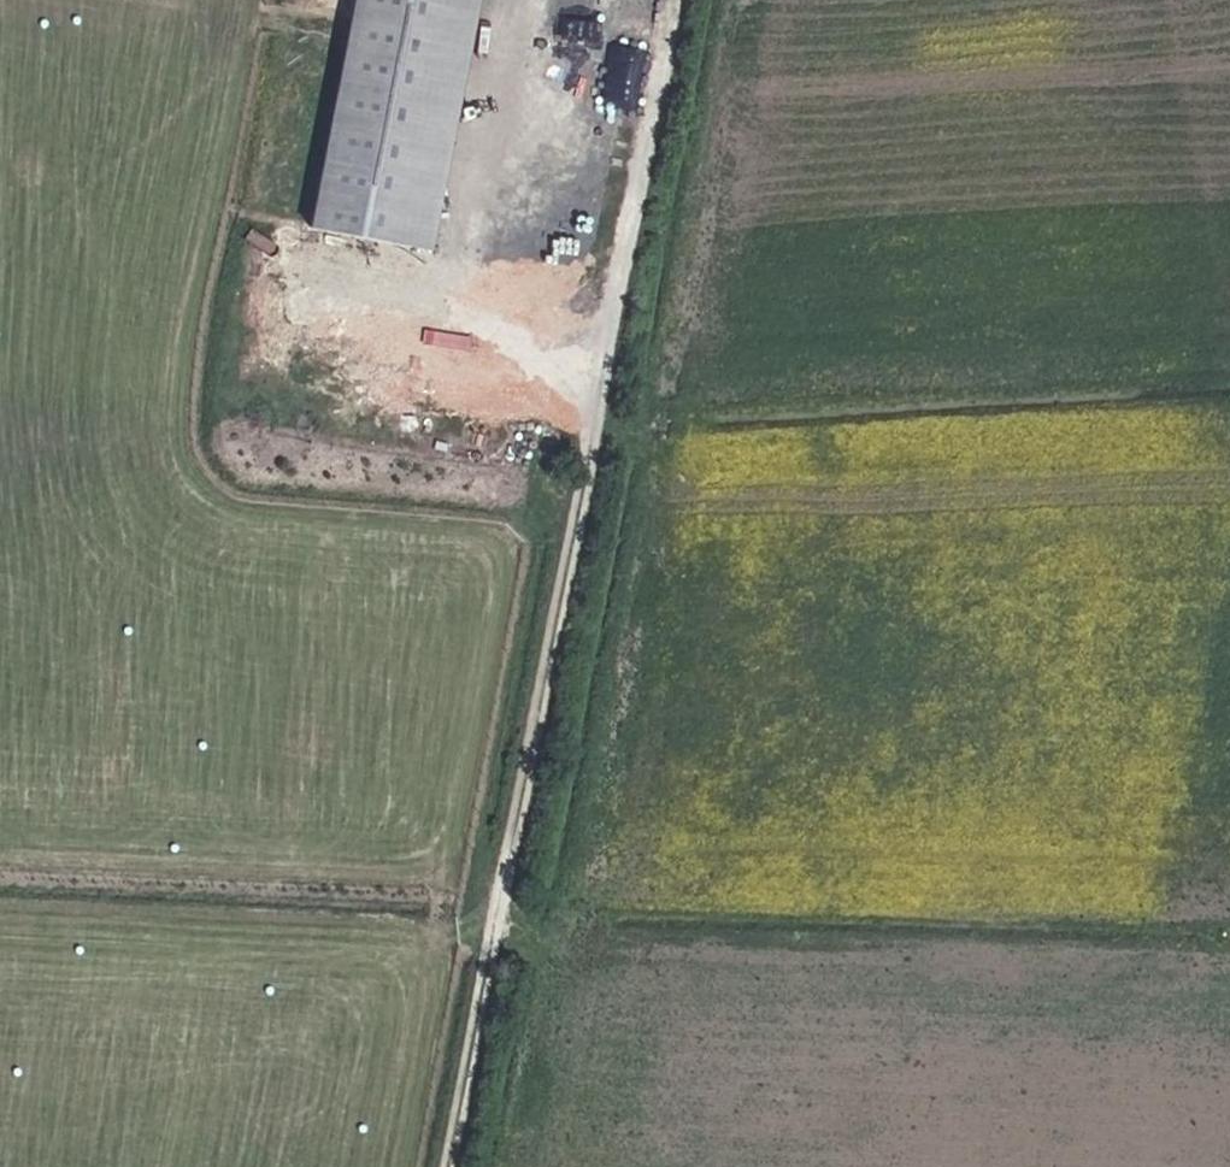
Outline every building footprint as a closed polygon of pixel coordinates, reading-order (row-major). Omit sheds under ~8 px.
[(316,229),(439,250),(483,0),(356,0),(316,229)]
